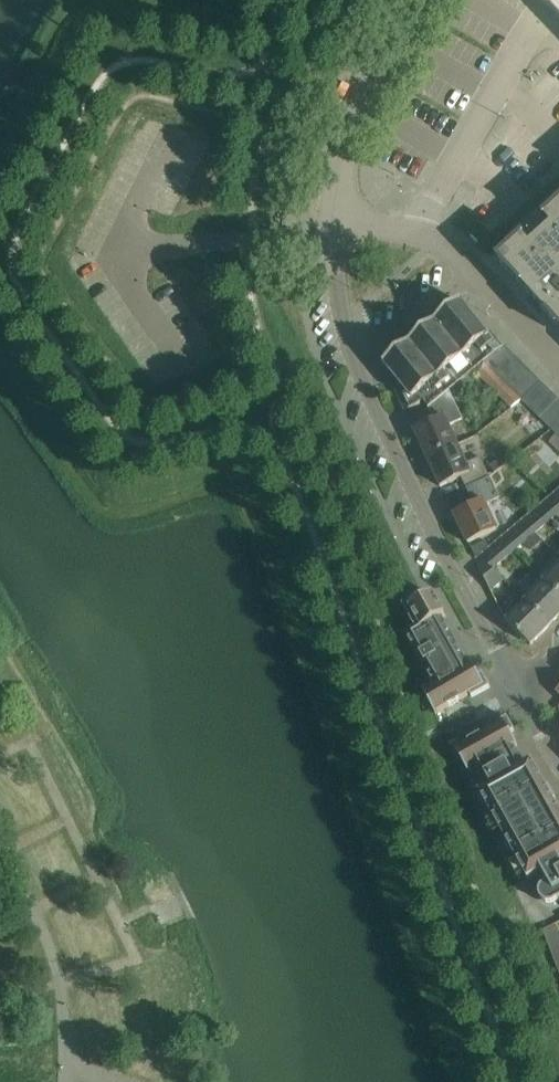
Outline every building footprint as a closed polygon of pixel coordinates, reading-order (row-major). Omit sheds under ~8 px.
[(498,261),(558,328),(558,206),(498,261)] [(461,302),(437,322),(440,326),(438,327),(468,365),(478,357),(479,356),(477,354),(493,341),(488,335),(461,302)] [(437,322),(409,344),(443,385),(468,365),(438,327),(440,326),(437,322)] [(491,333),(488,335),(493,341),(477,354),(479,356),(478,357),(484,363),(505,346),(491,333)] [(443,385),(409,344),(384,365),(398,382),(405,391),(411,399),(418,406),(443,385)] [(505,346),(484,363),(496,375),(514,356),(505,346)] [(523,365),(514,356),(496,375),(504,383),(523,365)] [(496,375),(484,363),(474,371),(511,409),(522,401),(513,392),(504,383),(496,375)] [(523,365),(504,383),(513,392),(532,373),(523,365)] [(532,373),(513,392),(522,401),(541,382),(532,373)] [(398,382),(392,385),(397,395),(405,391),(398,382)] [(550,391),(541,382),(522,401),(531,410),(550,391)] [(405,391),(397,395),(401,403),(411,399),(405,391)] [(550,391),(531,410),(540,419),(558,401),(558,400),(550,391)] [(428,459),(458,446),(449,427),(463,420),(449,392),(428,409),(435,422),(414,431),(428,459)] [(418,406),(411,399),(401,403),(405,412),(418,406)] [(540,419),(549,428),(558,418),(558,401),(540,419)] [(552,430),(558,437),(558,418),(549,428),(552,430)] [(558,437),(555,434),(549,441),(558,451),(558,438),(558,437)] [(467,464),(458,446),(428,459),(441,487),(461,478),(466,489),(490,478),(480,458),(467,464)] [(490,478),(466,489),(471,500),(468,502),(470,507),(454,515),(467,544),(497,530),(486,505),(499,499),(490,478)] [(549,509),(555,517),(558,514),(558,500),(549,509)] [(549,509),(528,527),(534,534),(555,517),(549,509)] [(528,527),(507,544),(514,552),(522,545),(529,552),(541,541),(534,534),(528,527)] [(507,544),(485,563),(492,570),(514,552),(507,544)] [(504,581),(492,570),(485,563),(479,568),(491,591),(504,581)] [(545,582),(558,596),(558,568),(545,582)] [(545,582),(526,602),(551,625),(558,617),(558,596),(545,582)] [(417,600),(404,607),(415,627),(404,633),(408,639),(407,640),(408,641),(408,640),(412,647),(411,647),(412,648),(413,648),(428,675),(427,676),(428,677),(429,677),(432,683),(433,686),(423,691),(436,714),(468,697),(470,695),(472,698),(490,687),(483,675),(479,677),(472,664),(468,666),(464,659),(465,658),(464,656),(463,656),(459,650),(460,649),(458,645),(457,646),(453,639),(454,638),(452,634),(451,635),(448,628),(447,626),(446,626),(442,619),(446,617),(443,611),(443,612),(436,600),(437,600),(434,595),(424,600),(419,603),(417,600)] [(551,625),(526,602),(506,622),(531,646),(551,625)] [(558,902),(558,828),(558,825),(558,824),(558,810),(555,802),(551,795),(549,793),(542,797),(533,782),(541,778),(539,775),(540,775),(536,768),(535,768),(532,763),(525,767),(523,763),(524,763),(523,760),(521,761),(517,754),(519,753),(517,751),(516,752),(514,748),(518,746),(511,733),(515,731),(508,718),(489,728),(491,731),(456,750),(469,773),(475,770),(476,771),(475,772),(476,773),(477,773),(480,779),(479,779),(480,781),(481,780),(484,786),(483,787),(484,788),(485,787),(486,789),(479,792),(480,794),(485,792),(491,803),(487,805),(497,824),(501,822),(515,846),(511,849),(521,867),(525,865),(532,877),(528,879),(529,881),(543,873),(558,902)] [(558,959),(558,931),(557,926),(544,933),(555,962),(558,959)]
